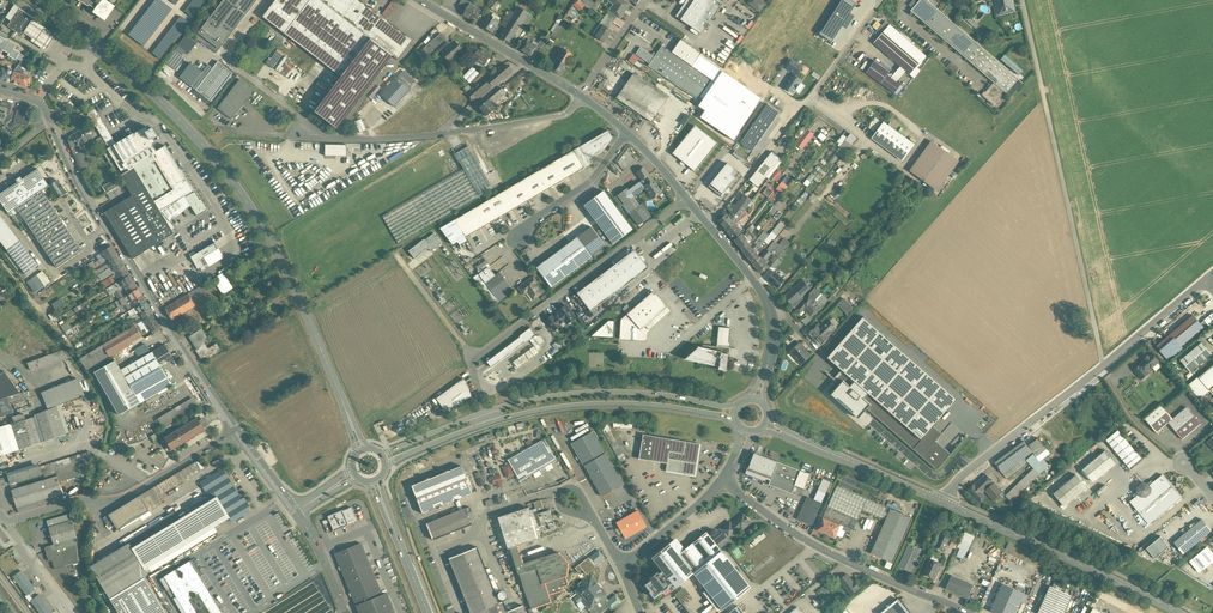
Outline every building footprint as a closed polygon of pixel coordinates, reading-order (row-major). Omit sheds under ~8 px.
[(96,9),(93,12),(105,20),(114,7),(105,0),(80,0),(96,9)] [(144,47),(173,10),(160,0),(155,0),(129,35),(144,47)] [(184,12),(192,17),(206,0),(193,0),(184,12)] [(198,33),(199,33),(205,38),(205,39),(206,38),(212,43),(212,44),(213,44),(219,49),(257,0),(223,0),(198,33)] [(360,0),(275,0),(263,17),(341,77),(314,112),(336,129),(392,56),(397,60),(412,40),(360,0)] [(398,2),(396,0),(392,0),(385,9),(390,13),(398,2)] [(466,0),(462,0),(459,5),(466,8),(468,4),(468,5),(469,4),(470,2),(466,0)] [(572,4),(578,10),(584,5),(579,0),(577,0),(572,4)] [(614,3),(609,11),(620,19),(629,5),(622,0),(610,0),(614,3)] [(681,20),(700,33),(723,0),(694,0),(681,20)] [(759,0),(750,0),(749,3),(760,10),(764,4),(759,0)] [(820,34),(832,42),(842,26),(851,13),(857,4),(851,0),(842,0),(820,34)] [(918,3),(914,0),(913,0),(909,5),(913,8),(918,3)] [(927,0),(920,0),(918,3),(913,8),(911,11),(994,82),(1005,92),(1007,93),(1019,79),(927,0)] [(999,14),(1014,11),(1012,0),(996,0),(999,14)] [(496,2),(491,8),(493,11),(499,4),(496,2)] [(14,5),(6,17),(11,21),(19,9),(15,5),(14,4),(14,5)] [(468,5),(468,4),(466,8),(462,14),(472,20),(474,16),(477,18),(481,11),(477,8),(476,9),(468,5)] [(509,22),(506,26),(516,33),(518,30),(528,13),(518,7),(509,22)] [(11,21),(7,26),(22,36),(21,36),(22,37),(23,36),(22,36),(24,33),(33,20),(34,19),(35,18),(34,18),(19,9),(11,21)] [(981,28),(963,12),(959,17),(977,33),(981,28)] [(534,17),(528,13),(518,30),(524,34),(534,17)] [(855,16),(851,13),(842,26),(847,29),(855,16)] [(616,18),(609,14),(606,17),(613,22),(616,18)] [(160,59),(189,22),(181,16),(152,53),(160,59)] [(499,21),(490,16),(483,26),(492,32),(499,21)] [(613,22),(606,17),(601,25),(603,26),(608,29),(609,29),(613,22)] [(509,22),(505,19),(501,25),(505,28),(506,26),(509,22)] [(749,29),(754,22),(751,19),(745,27),(749,29)] [(31,41),(46,51),(56,35),(33,20),(24,33),(33,39),(31,41)] [(98,29),(92,24),(89,28),(96,32),(98,29)] [(558,25),(550,36),(555,40),(564,28),(558,25)] [(927,56),(890,25),(874,43),(911,75),(917,68),(927,56)] [(516,33),(506,26),(505,28),(500,37),(509,43),(516,33)] [(608,29),(603,26),(596,36),(604,42),(611,31),(609,29),(608,29)] [(725,28),(723,30),(737,39),(738,37),(725,28)] [(3,51),(9,54),(8,56),(16,61),(17,59),(21,61),(23,58),(24,56),(20,53),(21,52),(15,49),(17,45),(6,39),(8,36),(0,31),(0,57),(3,51)] [(212,43),(206,38),(205,39),(205,38),(199,33),(198,33),(195,37),(209,48),(213,44),(212,44),(212,43)] [(441,33),(424,48),(426,51),(429,54),(434,49),(445,39),(441,33)] [(187,34),(178,46),(188,54),(197,43),(187,34)] [(548,39),(543,36),(537,45),(542,48),(548,39)] [(276,37),(272,42),(278,47),(282,41),(276,37)] [(445,39),(434,49),(440,55),(443,53),(443,52),(447,49),(446,48),(450,44),(451,45),(453,43),(452,42),(450,44),(446,39),(445,39)] [(701,53),(681,39),(672,52),(692,66),(701,53)] [(536,47),(527,41),(521,50),(530,56),(536,47)] [(451,45),(450,44),(446,48),(447,49),(443,52),(443,53),(450,60),(462,50),(454,42),(453,43),(451,45)] [(656,54),(655,53),(653,56),(654,57),(648,66),(698,100),(712,80),(692,66),(672,52),(662,46),(656,54)] [(276,48),(266,64),(272,68),(283,53),(276,48)] [(573,55),(563,48),(556,59),(566,66),(573,55)] [(485,54),(478,49),(473,58),(480,62),(479,63),(484,66),(490,55),(486,53),(485,54)] [(1024,53),(1016,62),(1020,65),(1028,56),(1024,53)] [(639,58),(633,54),(628,60),(634,65),(639,58)] [(1018,75),(1022,70),(1004,54),(1000,59),(1018,75)] [(287,63),(289,59),(284,56),(275,68),(287,77),(293,68),(287,63)] [(634,65),(640,69),(645,62),(639,58),(634,65)] [(566,66),(556,59),(550,69),(560,75),(566,66)] [(792,59),(786,68),(798,76),(804,67),(792,59)] [(713,70),(717,65),(710,60),(706,65),(713,70)] [(211,71),(196,90),(210,101),(232,72),(218,61),(211,71)] [(890,71),(875,61),(866,73),(898,95),(904,87),(887,75),(890,71)] [(959,68),(951,61),(947,67),(955,73),(959,68)] [(504,64),(468,95),(475,103),(511,72),(504,64)] [(19,65),(14,71),(14,72),(11,83),(18,85),(21,74),(22,74),(24,72),(24,71),(21,69),(22,67),(20,66),(19,65)] [(206,67),(191,86),(196,90),(211,71),(206,67)] [(463,77),(470,83),(479,73),(472,67),(463,77)] [(2,68),(0,76),(0,80),(11,83),(14,72),(2,68)] [(917,68),(911,75),(915,78),(920,71),(917,68)] [(30,74),(24,72),(22,74),(21,74),(18,85),(22,86),(23,86),(27,87),(28,84),(29,84),(32,77),(29,76),(30,74)] [(397,77),(381,95),(394,107),(415,83),(402,72),(398,77),(397,77)] [(669,97),(634,73),(616,98),(651,122),(669,97)] [(803,81),(793,74),(784,87),(793,94),(796,90),(801,83),(803,81)] [(239,79),(218,108),(232,119),(254,91),(239,79)] [(1005,92),(994,82),(983,95),(994,105),(1005,92)] [(801,83),(796,90),(799,93),(804,86),(801,83)] [(502,89),(506,93),(510,89),(507,85),(502,89)] [(502,88),(488,100),(490,102),(492,100),(493,102),(494,101),(495,102),(506,93),(502,89),(502,88)] [(490,102),(488,100),(479,107),(486,116),(495,108),(490,102)] [(5,103),(4,105),(0,104),(0,121),(3,122),(2,124),(6,125),(11,119),(13,113),(10,112),(12,105),(5,103)] [(768,104),(740,143),(752,152),(780,112),(768,104)] [(885,106),(876,118),(882,122),(891,111),(885,106)] [(31,114),(18,111),(15,122),(16,122),(9,128),(13,133),(23,124),(27,126),(27,125),(28,120),(29,120),(31,114)] [(361,118),(354,121),(357,131),(364,129),(361,118)] [(868,127),(875,131),(882,122),(876,118),(868,127)] [(11,119),(6,125),(9,128),(15,122),(11,119)] [(914,145),(884,123),(873,138),(903,160),(914,145)] [(717,144),(695,125),(672,153),(694,171),(717,144)] [(86,127),(71,136),(67,139),(80,171),(89,167),(82,149),(93,143),(93,142),(92,139),(92,138),(90,135),(91,134),(92,133),(92,132),(91,131),(90,130),(89,130),(88,131),(86,127)] [(129,136),(107,149),(123,174),(134,168),(134,167),(133,166),(156,151),(152,144),(155,142),(153,139),(150,140),(145,132),(148,131),(146,127),(134,134),(134,133),(133,133),(129,136)] [(148,131),(145,132),(150,140),(153,139),(157,136),(152,128),(148,131)] [(808,129),(796,144),(802,149),(814,134),(808,129)] [(825,129),(819,137),(824,141),(830,133),(825,129)] [(608,130),(580,146),(591,164),(589,160),(602,152),(613,138),(608,130)] [(102,137),(96,140),(100,146),(106,142),(102,136),(102,137)] [(845,140),(840,147),(846,152),(851,145),(852,145),(845,140)] [(347,145),(325,144),(324,156),(347,156),(347,145)] [(914,173),(934,188),(955,158),(935,144),(922,161),(914,173)] [(196,191),(183,170),(178,167),(165,146),(165,145),(156,151),(133,166),(134,167),(134,168),(160,210),(170,204),(182,197),(186,194),(188,196),(196,191)] [(857,150),(851,145),(846,152),(852,156),(857,150)] [(464,169),(382,216),(398,243),(493,188),(468,146),(455,154),(464,169)] [(591,164),(580,146),(574,150),(584,168),(591,164)] [(574,150),(488,200),(498,218),(584,168),(574,150)] [(744,158),(735,151),(733,154),(741,161),(744,158)] [(772,152),(749,180),(758,187),(781,159),(772,152)] [(969,161),(964,157),(960,162),(965,166),(969,161)] [(918,160),(911,169),(912,171),(914,173),(922,161),(920,160),(918,160)] [(708,186),(720,196),(739,173),(727,163),(708,186)] [(643,167),(636,172),(640,178),(641,178),(643,178),(643,179),(649,175),(643,167)] [(160,210),(134,168),(123,174),(118,177),(119,177),(121,176),(132,196),(104,213),(120,238),(133,259),(174,234),(172,230),(175,227),(169,220),(162,211),(161,212),(160,210)] [(16,180),(18,182),(0,194),(0,200),(8,213),(16,208),(42,191),(49,186),(38,169),(22,179),(20,177),(16,180)] [(771,176),(774,179),(781,172),(777,169),(771,176)] [(807,179),(811,183),(816,177),(812,173),(807,179)] [(659,188),(649,175),(643,179),(639,182),(644,189),(644,188),(652,199),(662,192),(661,190),(662,190),(663,189),(663,187),(662,186),(661,186),(659,187),(659,188)] [(61,185),(57,180),(57,181),(56,179),(54,178),(51,180),(51,182),(52,184),(49,186),(58,199),(66,193),(62,188),(63,188),(61,185)] [(111,200),(122,193),(115,180),(103,187),(111,200)] [(639,182),(628,190),(633,197),(644,189),(639,182)] [(783,182),(777,189),(783,193),(788,186),(783,182)] [(774,191),(768,186),(762,193),(769,198),(774,191)] [(627,188),(617,195),(624,204),(630,213),(640,205),(633,197),(628,190),(627,188)] [(82,251),(42,191),(16,208),(57,268),(82,251)] [(196,191),(188,196),(186,194),(182,197),(184,195),(190,205),(201,199),(196,191)] [(632,229),(603,191),(584,205),(613,244),(632,229)] [(752,201),(745,194),(738,203),(746,209),(752,201)] [(182,197),(170,204),(178,213),(179,215),(190,206),(190,205),(184,195),(182,197)] [(624,204),(617,195),(613,198),(620,207),(624,204)] [(201,199),(190,205),(190,206),(196,216),(197,216),(208,210),(208,209),(201,199)] [(488,200),(454,220),(465,238),(498,218),(488,200)] [(746,209),(738,203),(731,212),(732,213),(737,218),(741,215),(743,213),(745,210),(746,209)] [(178,213),(170,204),(160,210),(161,212),(162,211),(169,220),(178,213)] [(651,216),(642,204),(640,205),(630,213),(629,213),(638,226),(651,216)] [(779,211),(773,217),(777,220),(782,213),(779,211)] [(731,212),(727,216),(726,214),(718,221),(725,230),(726,230),(733,224),(737,219),(737,218),(732,213),(731,212)] [(0,215),(0,241),(21,268),(33,259),(0,215)] [(733,224),(726,230),(733,239),(741,232),(735,225),(736,224),(737,224),(744,218),(741,215),(737,218),(737,219),(733,224)] [(465,238),(454,220),(440,228),(452,245),(457,242),(459,245),(467,241),(465,238)] [(780,221),(772,232),(777,235),(785,225),(780,221)] [(605,246),(591,227),(577,237),(591,257),(605,246)] [(750,245),(743,251),(748,258),(756,252),(759,247),(760,247),(763,243),(765,241),(769,235),(763,230),(759,236),(754,242),(757,244),(753,249),(750,245)] [(741,234),(734,240),(738,246),(738,245),(746,239),(750,235),(747,232),(743,236),(741,234)] [(434,233),(425,240),(424,239),(409,251),(415,259),(429,248),(431,251),(442,243),(434,233)] [(746,239),(738,245),(743,251),(750,245),(748,242),(752,238),(750,235),(746,239)] [(765,241),(768,244),(773,238),(769,235),(765,241)] [(577,237),(553,255),(565,271),(562,274),(564,277),(591,257),(577,237)] [(778,245),(784,251),(791,243),(785,238),(778,245)] [(215,242),(190,257),(194,263),(200,259),(219,248),(215,242)] [(779,251),(771,260),(772,261),(775,262),(784,251),(778,245),(778,244),(776,246),(775,249),(779,251)] [(107,249),(103,252),(106,256),(103,258),(105,261),(108,259),(108,260),(116,254),(111,246),(107,249)] [(756,252),(748,258),(754,264),(760,257),(758,255),(763,251),(760,247),(759,247),(756,252)] [(634,250),(577,293),(591,312),(648,268),(634,250)] [(767,250),(761,257),(765,262),(767,260),(768,260),(769,258),(768,257),(771,254),(767,250)] [(116,254),(108,260),(110,264),(109,264),(109,263),(98,270),(101,274),(112,267),(112,266),(121,261),(116,254)] [(223,255),(210,262),(212,265),(224,257),(223,255)] [(553,255),(536,268),(551,287),(564,277),(562,274),(565,271),(553,255)] [(765,262),(761,257),(754,265),(761,273),(767,265),(765,262)] [(103,258),(90,266),(92,270),(105,261),(103,258)] [(200,259),(194,263),(198,269),(204,266),(200,259)] [(485,260),(476,267),(478,271),(488,264),(485,260)] [(121,261),(112,266),(112,267),(116,273),(124,268),(121,261)] [(124,268),(116,273),(119,278),(120,281),(129,275),(125,267),(124,268)] [(488,267),(479,274),(485,283),(499,301),(513,291),(499,272),(495,276),(488,267)] [(42,271),(27,282),(35,293),(45,285),(41,281),(47,277),(42,271)] [(108,271),(102,275),(105,280),(111,277),(108,271)] [(785,280),(775,272),(768,280),(778,288),(785,280)] [(223,273),(213,279),(223,294),(233,288),(223,273)] [(799,279),(794,273),(790,276),(796,282),(799,279)] [(485,283),(479,274),(476,276),(477,279),(479,281),(477,282),(494,305),(499,301),(485,283)] [(129,275),(120,281),(124,287),(133,282),(129,275)] [(47,277),(41,281),(45,285),(50,281),(47,277)] [(111,277),(105,280),(107,284),(108,285),(114,282),(114,281),(111,277)] [(530,278),(518,288),(524,295),(527,293),(533,300),(542,294),(535,284),(531,279),(530,278)] [(124,287),(120,281),(115,283),(116,285),(120,290),(124,287)] [(804,281),(785,296),(792,305),(804,294),(810,288),(804,281)] [(133,282),(124,287),(129,294),(137,289),(133,282)] [(202,285),(188,293),(188,294),(193,301),(207,292),(206,290),(205,290),(202,285)] [(817,286),(810,294),(816,301),(818,298),(823,292),(817,286)] [(124,287),(120,290),(124,297),(129,294),(124,287)] [(129,294),(124,297),(125,300),(130,297),(133,300),(141,295),(137,289),(129,294)] [(124,297),(120,290),(115,293),(116,295),(119,300),(124,297)] [(653,291),(627,314),(641,330),(645,326),(649,330),(653,326),(650,322),(667,307),(653,291)] [(188,294),(165,308),(172,320),(196,306),(193,301),(188,294)] [(230,294),(220,300),(227,312),(237,307),(230,294)] [(816,301),(810,294),(796,310),(799,314),(804,310),(810,318),(822,308),(824,305),(818,298),(816,301)] [(833,294),(828,299),(832,302),(837,297),(833,294)] [(141,295),(133,300),(136,307),(145,301),(141,295)] [(59,297),(50,303),(54,309),(63,303),(59,297)] [(124,297),(119,300),(122,304),(123,306),(128,303),(125,300),(124,297)] [(844,298),(838,304),(847,313),(853,307),(844,298)] [(145,301),(136,307),(140,313),(149,308),(145,301)] [(575,318),(565,305),(557,311),(559,313),(564,320),(567,324),(567,323),(570,324),(571,321),(575,318)] [(137,320),(136,321),(137,323),(138,324),(144,320),(153,314),(149,308),(140,313),(142,317),(137,320)] [(559,313),(553,318),(559,325),(564,320),(559,313)] [(153,314),(144,320),(145,322),(150,331),(151,330),(152,332),(155,330),(156,331),(158,330),(158,329),(160,327),(153,314)] [(641,330),(627,314),(622,319),(621,338),(645,340),(646,332),(649,330),(645,326),(641,330)] [(1193,315),(1182,325),(1192,337),(1203,327),(1200,323),(1193,315)] [(553,318),(552,316),(546,320),(554,330),(560,326),(559,325),(553,318)] [(864,317),(828,357),(842,369),(855,381),(869,393),(922,440),(934,426),(958,399),(864,317)] [(830,321),(836,327),(840,324),(833,317),(830,321)] [(609,321),(591,336),(592,336),(614,338),(615,321),(609,321)] [(821,329),(818,326),(811,333),(822,345),(829,338),(827,335),(836,327),(830,321),(821,329)] [(135,325),(104,344),(111,356),(130,344),(130,343),(142,336),(140,334),(135,325)] [(1182,325),(1156,346),(1166,358),(1192,337),(1182,325)] [(730,328),(718,327),(716,346),(728,348),(730,348),(731,343),(727,342),(728,340),(729,341),(730,328)] [(529,328),(519,336),(520,337),(487,362),(491,367),(524,342),(525,343),(530,340),(535,336),(529,328)] [(202,330),(195,335),(193,332),(191,334),(192,336),(191,338),(199,350),(198,351),(201,356),(203,355),(205,359),(220,350),(217,345),(208,351),(203,343),(206,337),(202,330)] [(790,332),(786,335),(785,341),(788,344),(796,338),(790,332)] [(540,336),(535,336),(530,340),(537,350),(540,347),(539,345),(544,341),(540,336)] [(1201,343),(1181,360),(1190,372),(1211,354),(1201,343)] [(104,344),(80,359),(87,370),(111,356),(104,344)] [(165,344),(153,352),(159,362),(167,358),(168,361),(170,361),(173,360),(173,358),(165,344)] [(810,355),(800,344),(791,352),(801,363),(810,355)] [(716,346),(703,345),(703,348),(698,347),(684,359),(718,367),(717,369),(725,371),(728,348),(716,346)] [(134,349),(139,359),(146,355),(141,346),(134,349)] [(62,350),(27,363),(30,370),(65,357),(62,350)] [(159,362),(153,352),(146,355),(139,359),(121,370),(116,360),(94,372),(119,415),(172,385),(159,362)] [(1152,353),(1148,357),(1147,356),(1146,355),(1144,357),(1144,358),(1145,359),(1140,363),(1141,365),(1147,372),(1147,371),(1159,362),(1152,353)] [(49,370),(53,382),(76,374),(71,361),(49,370)] [(1141,365),(1135,370),(1142,379),(1149,373),(1147,371),(1147,372),(1141,365)] [(1199,378),(1209,390),(1210,391),(1212,388),(1212,365),(1199,378)] [(851,386),(855,381),(842,369),(833,379),(840,385),(844,380),(851,386)] [(7,397),(20,393),(4,371),(0,374),(0,399),(7,397)] [(463,378),(436,398),(445,410),(473,400),(468,387),(466,383),(467,383),(463,378)] [(1199,378),(1189,386),(1200,399),(1209,390),(1199,378)] [(78,379),(43,395),(48,409),(84,395),(78,379)] [(859,419),(867,409),(872,405),(865,399),(869,393),(855,381),(851,386),(844,380),(840,385),(831,394),(859,419)] [(20,393),(7,397),(9,402),(24,397),(23,392),(20,393)] [(914,449),(922,440),(869,393),(865,399),(872,405),(867,409),(914,449)] [(0,399),(0,417),(12,413),(11,408),(9,402),(7,397),(0,399)] [(197,398),(160,421),(165,427),(201,405),(197,398)] [(31,401),(16,406),(18,411),(33,407),(31,401)] [(60,405),(57,406),(66,435),(70,434),(60,405)] [(1173,419),(1161,405),(1145,419),(1156,433),(1168,423),(1173,419)] [(57,406),(35,415),(35,416),(43,442),(66,435),(57,406)] [(1201,424),(1187,407),(1173,419),(1168,423),(1183,440),(1201,424)] [(24,414),(13,417),(14,422),(25,418),(24,414)] [(35,416),(12,424),(21,449),(43,442),(35,416)] [(197,418),(164,438),(172,450),(205,430),(197,418)] [(586,420),(563,430),(568,439),(590,429),(586,420)] [(21,449),(12,424),(12,423),(5,425),(13,452),(21,449)] [(5,425),(0,427),(0,434),(7,454),(13,452),(5,425)] [(934,426),(922,440),(914,449),(937,470),(951,454),(936,441),(943,434),(934,426)] [(1105,438),(1127,468),(1139,459),(1118,429),(1105,438)] [(605,434),(610,444),(616,441),(610,431),(605,434)] [(593,432),(572,444),(584,465),(605,453),(593,432)] [(478,436),(479,442),(489,441),(488,436),(492,435),(491,433),(478,436)] [(699,444),(643,434),(639,459),(654,461),(656,452),(668,454),(667,459),(668,459),(681,461),(679,473),(694,475),(699,444)] [(1038,438),(1028,446),(1032,451),(1037,457),(1047,449),(1038,438)] [(544,439),(508,460),(520,481),(556,460),(544,439)] [(1024,440),(995,463),(1003,473),(1023,458),(1032,451),(1028,446),(1024,440)] [(616,441),(610,444),(617,456),(623,453),(616,441)] [(90,451),(39,467),(42,475),(59,469),(72,465),(77,464),(92,459),(90,451)] [(1105,451),(1082,470),(1092,481),(1115,462),(1105,451)] [(668,454),(656,452),(654,461),(667,463),(668,459),(667,459),(668,454)] [(605,453),(584,465),(602,496),(623,484),(605,453)] [(778,462),(755,453),(751,463),(749,468),(772,477),(773,477),(778,462)] [(1046,468),(1033,454),(1027,460),(1034,468),(1040,474),(1046,468)] [(1023,458),(1003,473),(1007,478),(1023,466),(1026,462),(1023,458)] [(195,462),(140,496),(149,511),(163,503),(159,496),(201,471),(195,462)] [(801,470),(778,462),(773,477),(772,477),(771,481),(769,485),(792,493),(795,485),(801,470)] [(771,481),(772,477),(749,468),(751,463),(750,463),(746,473),(766,481),(766,479),(771,481)] [(77,464),(72,465),(75,474),(80,473),(77,464)] [(72,465),(59,469),(62,478),(75,474),(72,465)] [(461,466),(448,471),(448,470),(443,472),(443,473),(429,478),(429,477),(424,479),(425,480),(411,486),(422,514),(436,508),(436,509),(441,508),(440,506),(455,501),(455,502),(460,500),(459,499),(473,494),(461,466)] [(39,467),(8,476),(11,484),(42,475),(39,467)] [(1034,468),(1006,496),(1011,501),(1040,474),(1034,468)] [(213,499),(132,548),(145,569),(231,517),(234,522),(249,513),(246,508),(249,507),(243,498),(241,499),(223,470),(202,482),(213,499)] [(811,474),(801,470),(795,485),(805,489),(811,474)] [(481,476),(482,476),(479,471),(474,473),(480,486),(484,484),(481,476)] [(491,484),(496,484),(496,486),(501,486),(500,474),(490,475),(491,484)] [(986,474),(974,485),(983,493),(985,491),(990,486),(999,496),(1003,492),(986,474)] [(1077,474),(1054,494),(1063,505),(1086,486),(1077,474)] [(1153,482),(1151,480),(1148,483),(1150,485),(1148,486),(1147,484),(1142,483),(1138,487),(1137,492),(1139,494),(1130,502),(1150,525),(1182,497),(1162,474),(1153,482)] [(8,476),(0,478),(0,487),(11,484),(8,476)] [(12,490),(11,490),(17,507),(41,500),(62,493),(57,476),(17,489),(12,490)] [(831,482),(823,479),(818,490),(826,493),(831,482)] [(831,482),(826,493),(829,495),(834,484),(831,482)] [(974,485),(974,484),(967,491),(979,503),(986,497),(983,493),(974,485)] [(891,509),(837,485),(832,496),(862,509),(886,520),(891,509)] [(999,496),(990,486),(985,491),(994,500),(999,496)] [(822,503),(826,493),(818,490),(814,499),(822,503)] [(62,493),(41,500),(43,505),(64,499),(62,493)] [(130,502),(108,515),(104,517),(110,528),(115,525),(118,530),(149,511),(140,496),(130,502)] [(862,509),(832,496),(828,506),(858,520),(862,509)] [(807,497),(797,519),(811,525),(812,524),(817,514),(822,503),(814,499),(807,497)] [(41,500),(17,507),(18,513),(43,505),(41,500)] [(541,500),(533,502),(535,508),(537,514),(544,511),(541,500)] [(858,520),(828,506),(823,517),(853,530),(858,520)] [(351,507),(342,511),(347,523),(356,519),(351,507)] [(466,508),(426,524),(432,540),(472,524),(468,513),(471,511),(469,507),(466,508)] [(529,507),(498,517),(508,548),(510,548),(518,545),(527,542),(531,545),(533,541),(532,541),(539,539),(536,531),(530,510),(529,507)] [(544,511),(537,514),(535,508),(530,510),(536,531),(542,529),(542,528),(544,527),(545,530),(546,531),(555,528),(555,527),(553,521),(552,522),(550,518),(551,516),(549,510),(544,511)] [(893,563),(913,519),(891,509),(886,520),(871,553),(888,561),(893,563)] [(342,510),(328,516),(328,517),(330,522),(334,531),(348,525),(347,523),(342,511),(342,510)] [(637,510),(616,523),(625,539),(647,526),(637,510)] [(54,526),(49,527),(54,545),(77,538),(73,525),(77,524),(76,519),(78,519),(76,512),(52,519),(54,526)] [(724,533),(722,534),(713,541),(719,548),(730,540),(728,537),(740,528),(742,530),(751,523),(748,520),(749,519),(747,516),(746,517),(743,514),(735,521),(735,522),(732,524),(729,522),(721,529),(724,533)] [(815,525),(814,528),(818,529),(823,518),(819,516),(815,525)] [(840,525),(823,518),(818,529),(834,537),(840,525)] [(1202,519),(1174,542),(1183,554),(1211,530),(1202,519)] [(706,532),(692,543),(707,562),(721,551),(719,548),(713,541),(706,532)] [(949,538),(941,534),(935,546),(944,550),(949,538)] [(1163,540),(1161,536),(1146,548),(1155,559),(1170,547),(1167,543),(1164,539),(1163,540)] [(677,554),(684,549),(675,537),(651,556),(662,569),(672,582),(676,587),(693,573),(677,554)] [(54,545),(45,548),(49,562),(53,561),(55,570),(79,562),(77,538),(54,545)] [(953,540),(952,540),(950,546),(956,549),(957,547),(959,543),(953,540)] [(132,548),(128,541),(89,564),(108,596),(143,575),(147,572),(145,569),(132,548)] [(335,554),(359,612),(394,612),(386,593),(382,595),(361,543),(335,554)] [(707,562),(692,543),(684,549),(677,554),(693,573),(707,562)] [(909,544),(899,566),(911,571),(921,549),(909,544)] [(518,545),(510,548),(518,574),(519,574),(526,572),(518,545)] [(1189,561),(1199,573),(1212,562),(1212,553),(1207,546),(1189,561)] [(503,601),(499,603),(495,593),(497,592),(498,593),(497,595),(497,596),(498,598),(499,599),(501,599),(502,599),(504,599),(505,598),(506,596),(506,595),(505,593),(504,592),(503,591),(501,591),(500,591),(492,573),(488,575),(477,547),(448,558),(470,612),(526,612),(522,605),(507,611),(503,601)] [(598,551),(589,558),(594,565),(604,558),(598,551)] [(707,562),(693,573),(706,590),(722,610),(750,587),(721,551),(707,562)] [(558,552),(534,560),(537,568),(544,591),(546,596),(551,594),(563,590),(562,586),(568,584),(565,576),(566,576),(566,575),(567,563),(568,563),(567,563),(559,553),(559,552),(558,552)] [(941,564),(930,559),(924,573),(925,573),(924,574),(925,575),(929,577),(930,577),(930,576),(935,578),(941,564)] [(191,561),(165,576),(187,612),(223,612),(191,561)] [(890,569),(893,563),(888,561),(885,567),(890,569)] [(526,572),(519,574),(527,597),(544,591),(537,568),(526,572)] [(669,587),(668,586),(672,582),(662,569),(657,573),(656,571),(649,577),(650,578),(644,583),(650,590),(648,591),(653,597),(660,592),(661,594),(669,587)] [(22,571),(13,577),(26,595),(35,589),(22,571)] [(855,584),(847,574),(839,580),(851,595),(859,589),(858,589),(860,587),(856,583),(855,584)] [(143,575),(108,596),(119,612),(166,612),(143,575)] [(974,585),(952,575),(946,589),(968,599),(974,585)] [(591,577),(584,583),(583,582),(581,581),(578,584),(578,585),(579,587),(575,590),(576,590),(574,591),(578,595),(575,598),(574,598),(578,602),(581,600),(586,607),(589,605),(590,606),(591,606),(592,605),(594,608),(590,611),(591,612),(601,612),(609,607),(606,603),(606,602),(602,597),(605,595),(591,577)] [(334,612),(311,578),(276,602),(275,609),(281,609),(281,612),(334,612)] [(1003,583),(1003,584),(1002,584),(990,611),(994,612),(1016,612),(1025,594),(1025,593),(1003,583)] [(1050,586),(1038,612),(1065,612),(1073,596),(1050,586)] [(684,587),(675,595),(681,602),(690,594),(684,587)] [(719,612),(722,610),(706,590),(703,593),(719,612)] [(544,591),(527,597),(531,608),(536,606),(548,602),(546,596),(544,591)] [(31,601),(40,612),(53,612),(39,595),(31,601)] [(606,602),(606,603),(609,607),(611,610),(612,609),(620,602),(621,602),(616,595),(606,602)] [(898,599),(880,612),(909,612),(898,599)] [(620,602),(612,609),(614,612),(616,610),(616,611),(623,605),(620,602)]
